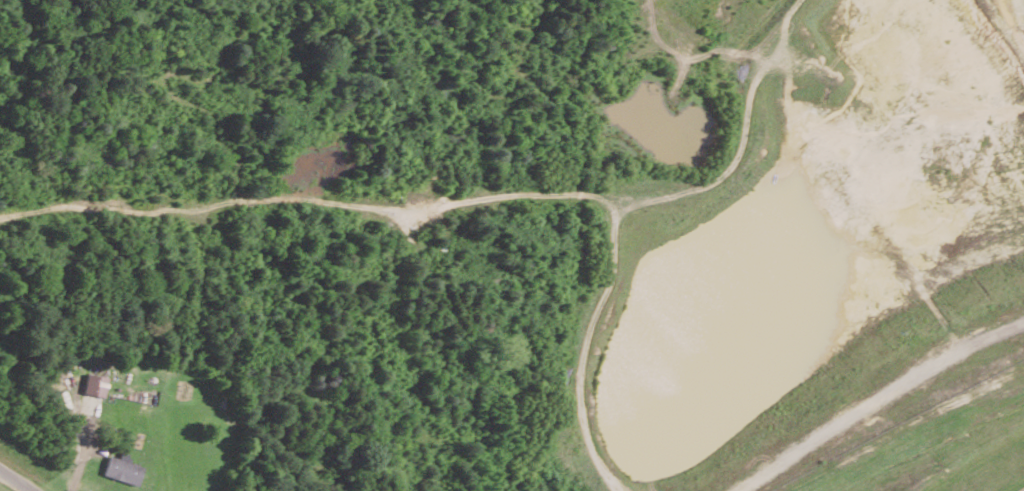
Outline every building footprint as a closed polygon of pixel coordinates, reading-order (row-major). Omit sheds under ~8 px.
[(107,376),(86,373),(83,394),(104,396),(107,376)] [(102,474),(137,485),(143,465),(124,459),(109,455),(102,474)]
